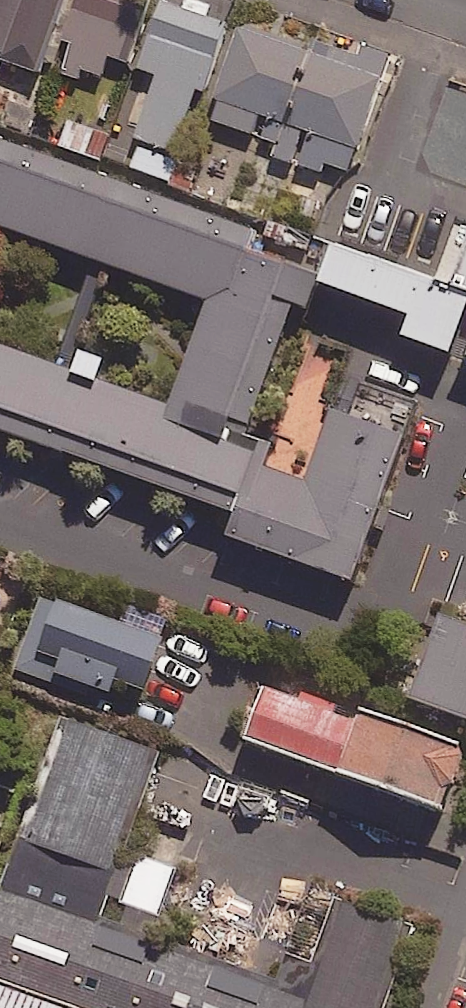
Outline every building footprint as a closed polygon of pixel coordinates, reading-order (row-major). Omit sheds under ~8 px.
[(0,49),(0,60),(42,74),(65,0),(0,0),(0,49)] [(60,41),(71,45),(62,73),(78,78),(81,68),(122,81),(149,0),(73,0),(60,41)] [(160,0),(158,0),(136,67),(153,73),(130,143),(174,157),(195,91),(204,94),(227,21),(160,0)] [(279,143),(313,52),(240,25),(206,116),(279,143)] [(313,52),(279,143),(275,154),(343,179),(381,77),(313,52)] [(324,414),(297,486),(238,464),(320,247),(0,126),(0,236),(206,307),(176,394),(0,334),(0,465),(353,597),(410,446),(324,414)] [(452,285),(465,290),(465,244),(452,285)] [(161,633),(42,592),(16,666),(61,682),(63,676),(106,691),(112,676),(143,686),(161,633)] [(404,700),(465,722),(465,623),(434,612),(404,700)] [(254,682),(231,742),(448,823),(465,775),(465,762),(254,682)] [(59,710),(0,877),(0,978),(83,1007),(385,1007),(416,921),(337,893),(304,988),(99,916),(160,745),(59,710)] [(0,980),(0,1007),(78,1007),(0,980)]
